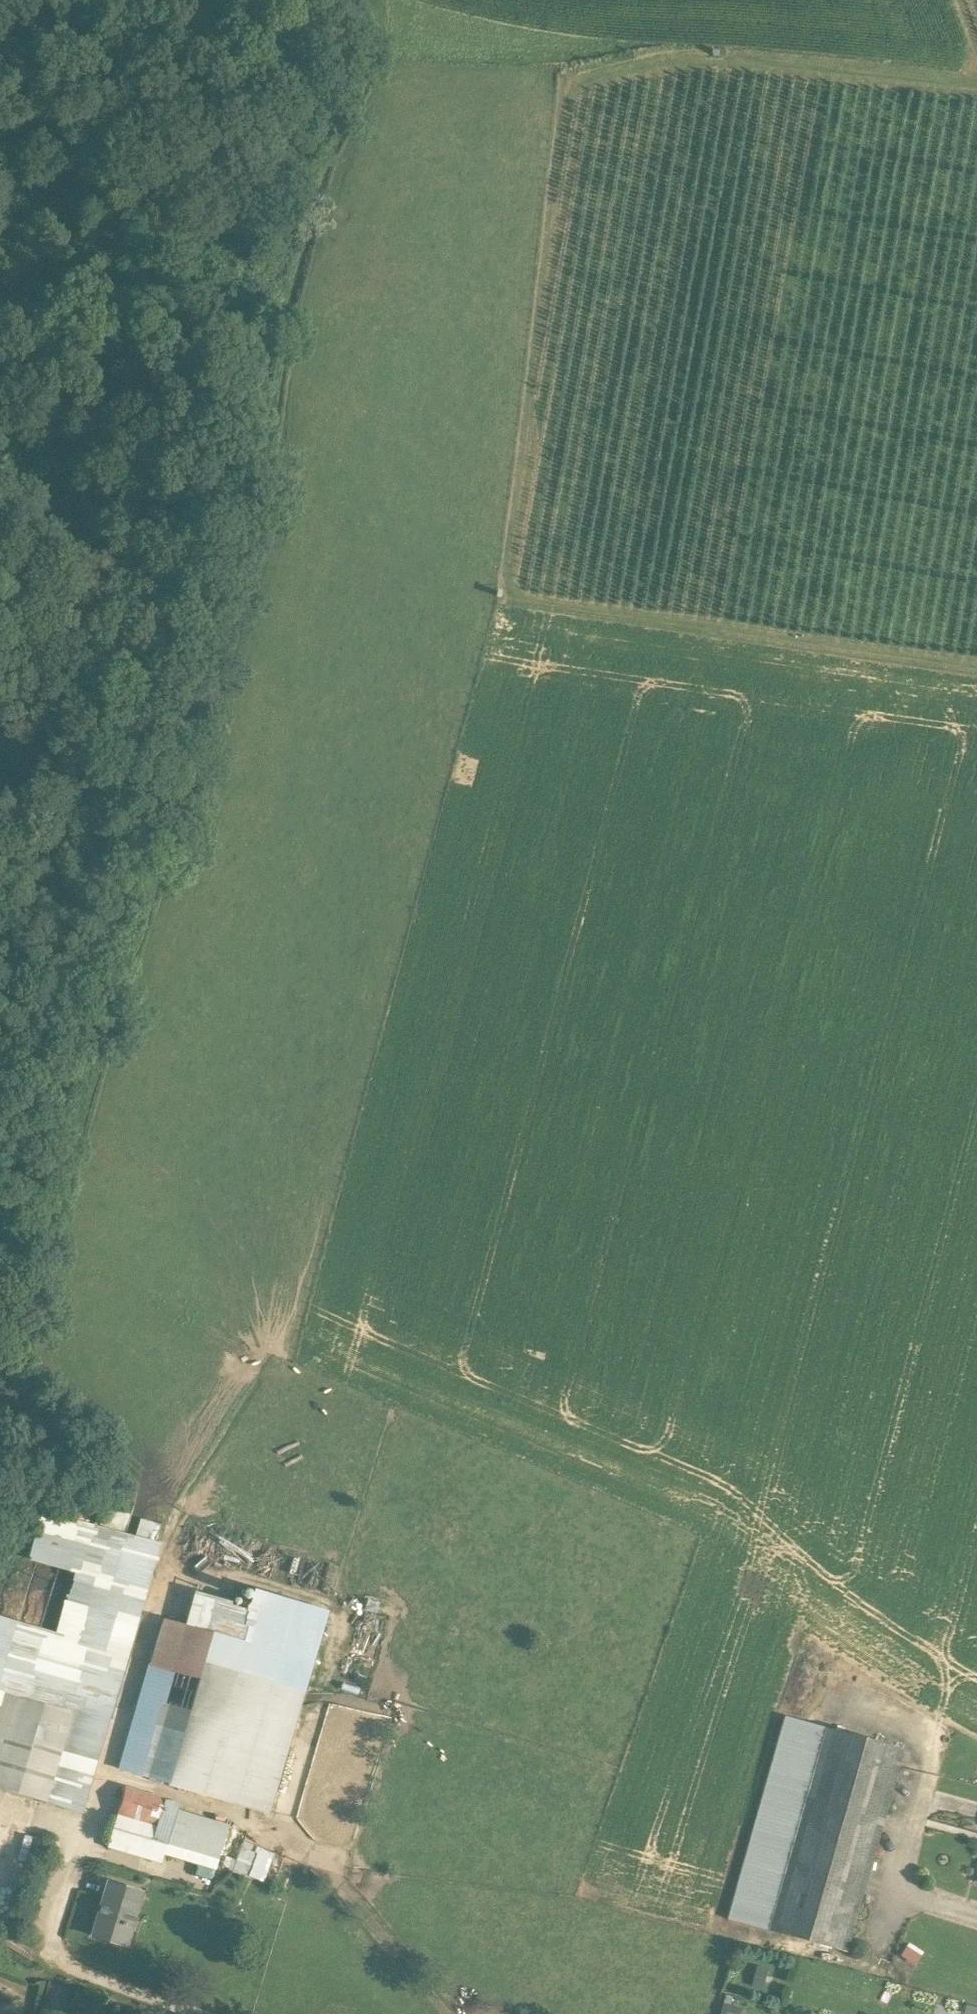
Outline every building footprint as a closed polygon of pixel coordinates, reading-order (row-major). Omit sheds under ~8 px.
[(217,1724),(241,1642),(186,1625),(173,1671),(151,1665),(120,1771),(233,1804),(241,1775),(245,1776),(250,1758),(236,1755),(242,1732),(217,1724)] [(35,1684),(31,1699),(0,1691),(0,1791),(77,1813),(91,1765),(94,1766),(111,1706),(35,1684)] [(825,1730),(808,1726),(789,1720),(733,1921),(768,1931),(809,1942),(805,1954),(828,1960),(830,1948),(847,1953),(905,1750),(826,1729),(825,1730)] [(158,1829),(159,1826),(167,1799),(126,1787),(117,1816),(158,1829)] [(151,1863),(160,1831),(118,1818),(108,1850),(151,1863)] [(244,1841),(235,1870),(265,1878),(274,1849),(244,1841)] [(129,1949),(145,1892),(107,1881),(90,1938),(129,1949)]
